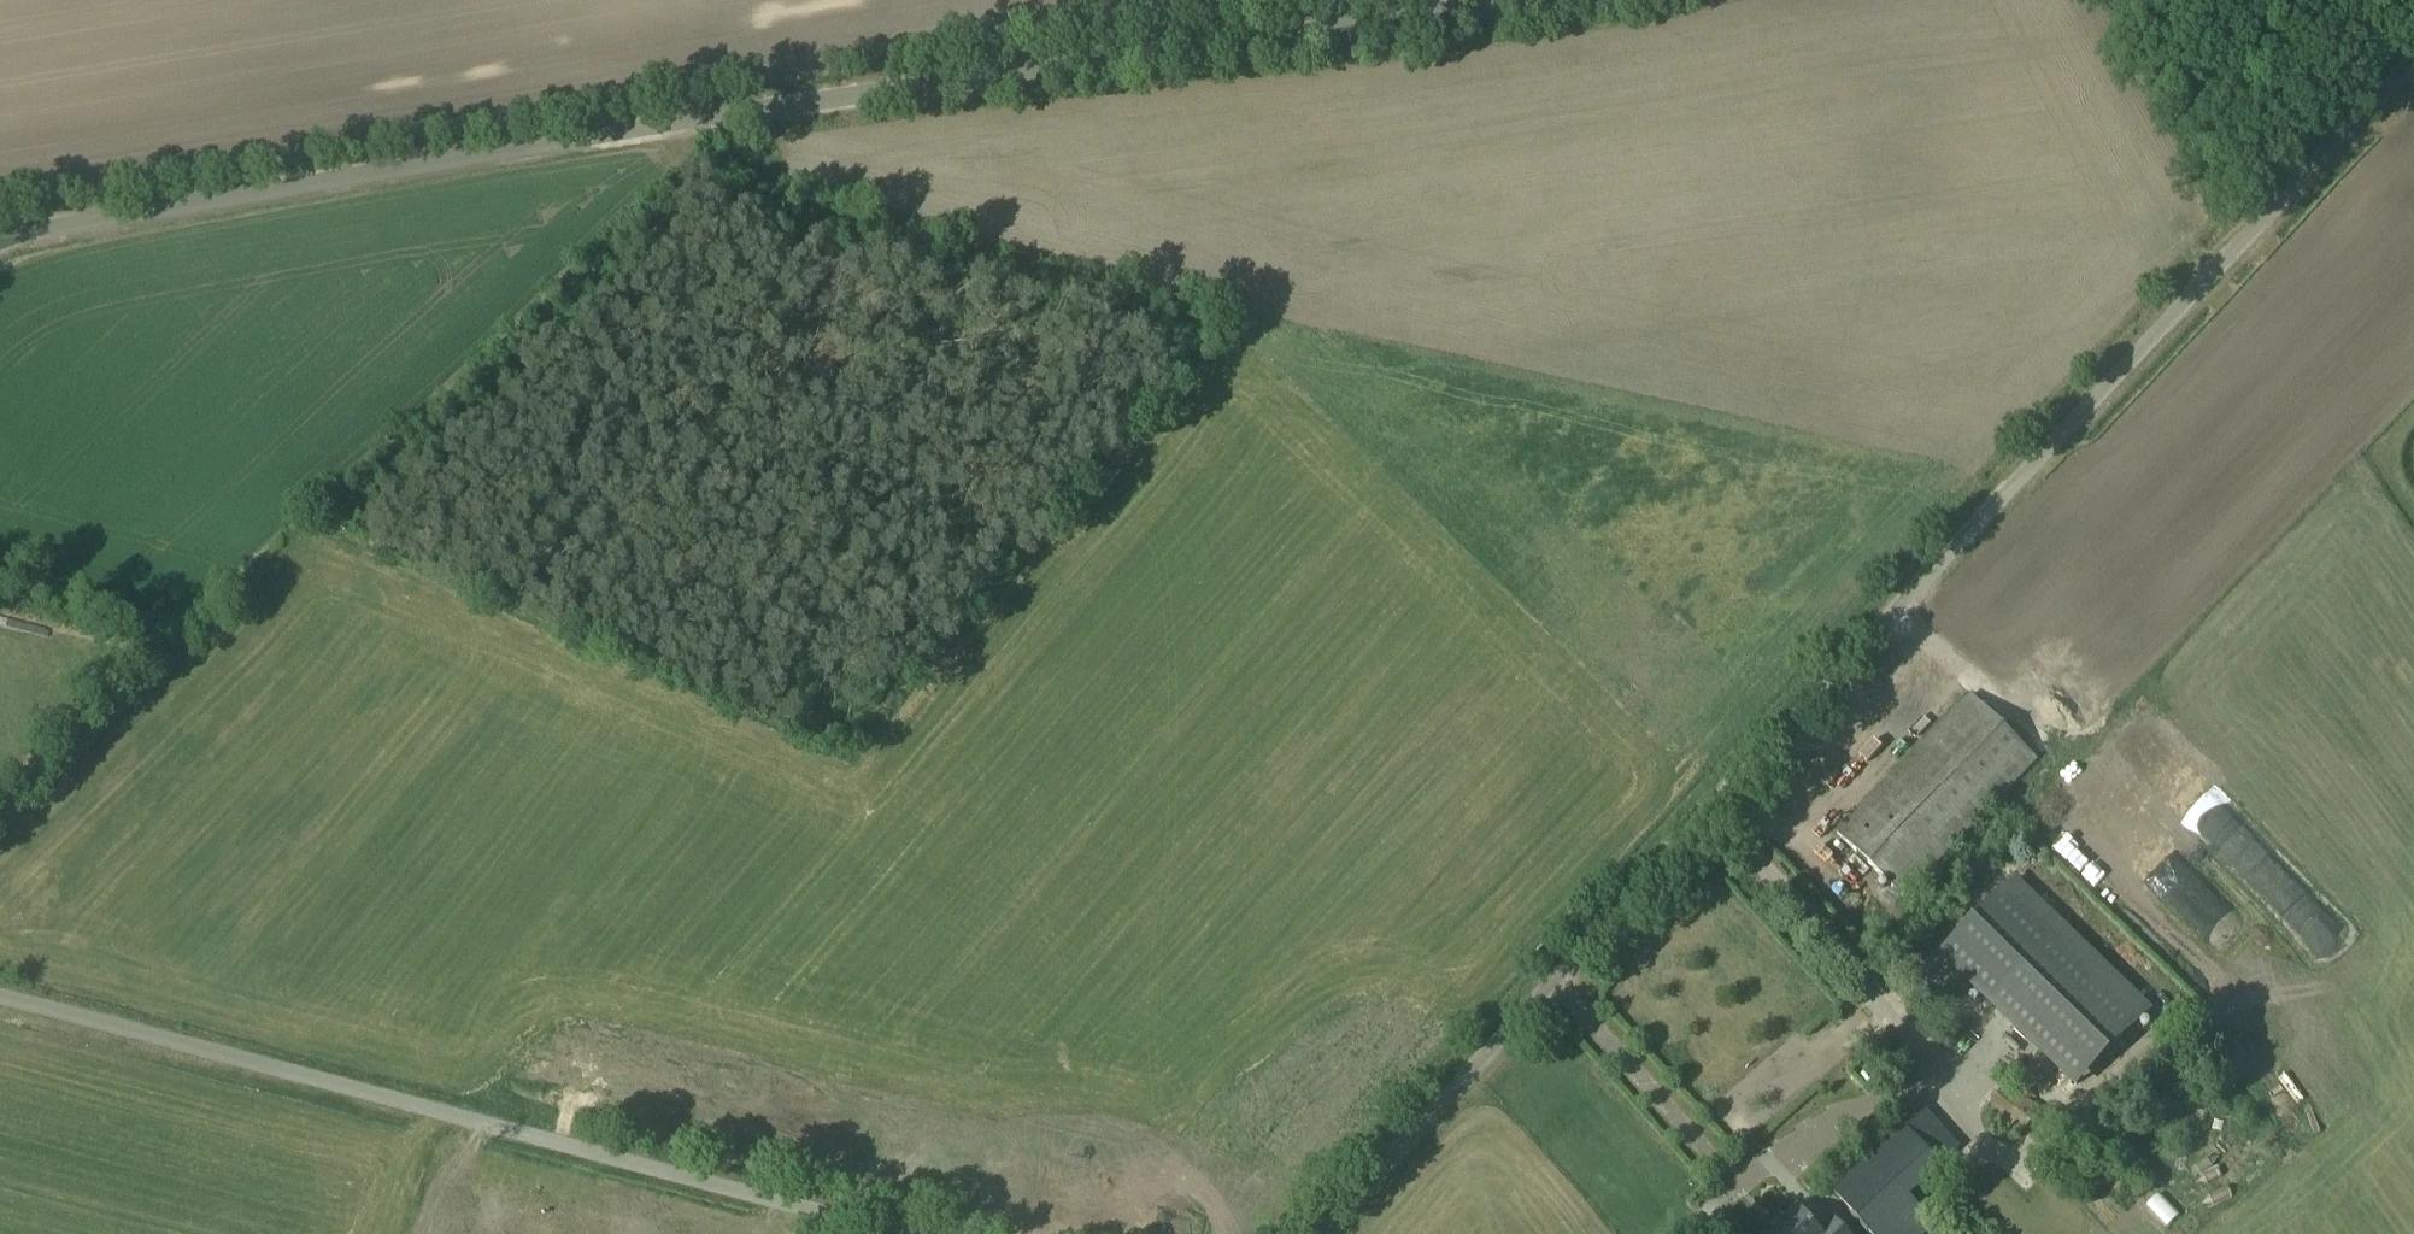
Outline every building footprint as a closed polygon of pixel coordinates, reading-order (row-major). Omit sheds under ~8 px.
[(2037,759),(1971,695),(1837,833),(1903,897),(2037,759)] [(2150,1008),(2150,1007),(2140,1017),(2008,889),(2018,879),(2017,878),(1943,954),(2077,1084),(2150,1008)] [(2022,1133),(2039,1110),(2007,1085),(1989,1108),(2022,1133)] [(1938,1161),(1905,1125),(1833,1189),(1866,1226),(1938,1161)] [(1779,1222),(1769,1231),(1771,1233),(1770,1233),(1847,1233),(1834,1220),(1820,1232),(1799,1208),(1781,1224),(1779,1222)]
